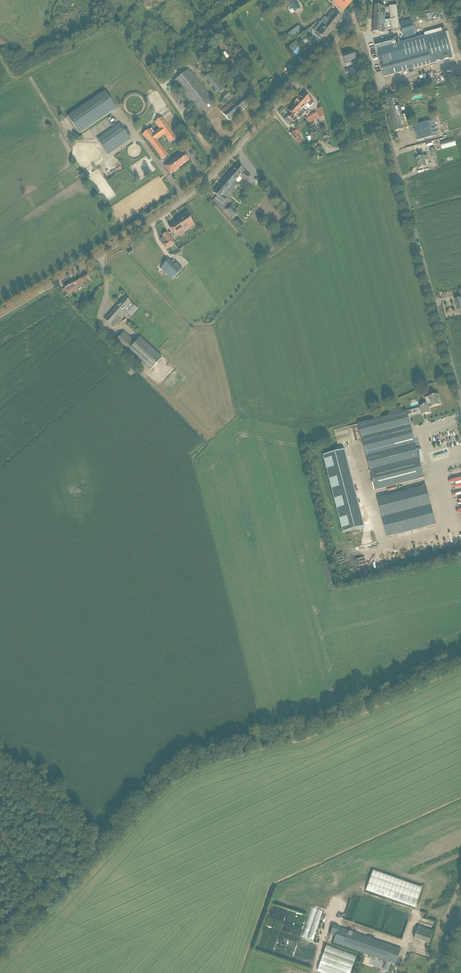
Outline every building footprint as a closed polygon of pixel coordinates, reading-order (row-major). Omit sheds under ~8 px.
[(289,1),(296,12),(301,8),(296,0),(290,0),(289,1)] [(340,8),(344,11),(353,0),(334,0),(333,2),(340,8)] [(389,6),(389,8),(385,8),(385,7),(374,6),(373,32),(378,32),(384,33),(384,30),(391,29),(391,30),(399,29),(397,6),(389,6)] [(332,11),(326,18),(325,17),(321,22),(332,30),(342,18),(332,11)] [(400,22),(404,39),(416,36),(411,19),(400,22)] [(332,30),(321,22),(314,31),(320,36),(319,38),(322,41),(324,39),(325,40),(332,30)] [(287,40),(301,29),(298,26),(284,36),(287,40)] [(395,38),(375,43),(380,62),(383,62),(384,66),(382,67),(381,67),(384,77),(393,75),(453,59),(446,33),(425,38),(425,37),(400,43),(399,37),(395,38)] [(287,46),(291,50),(298,44),(294,40),(287,46)] [(342,55),(345,65),(345,66),(351,64),(350,61),(356,59),(353,51),(342,55)] [(356,75),(354,67),(345,70),(347,76),(351,74),(352,76),(356,75)] [(173,82),(201,117),(214,106),(211,102),(213,100),(189,69),(173,82)] [(205,77),(218,94),(226,89),(213,71),(205,77)] [(246,81),(241,85),(250,95),(255,92),(246,81)] [(436,96),(448,94),(447,88),(435,90),(436,96)] [(223,101),(232,95),(233,94),(232,94),(229,90),(220,97),(223,101)] [(67,117),(79,134),(117,109),(104,91),(67,117)] [(251,103),(248,100),(243,94),(238,98),(234,93),(232,94),(233,94),(232,95),(236,99),(232,103),(240,113),(251,103)] [(304,94),(299,100),(305,106),(308,109),(314,103),(313,103),(304,94)] [(295,103),(295,104),(298,106),(297,108),(304,114),(305,113),(307,116),(309,113),(304,109),(305,106),(299,100),(298,99),(294,103),(295,103)] [(400,106),(396,107),(393,99),(386,101),(395,132),(409,128),(405,115),(402,116),(400,106)] [(240,113),(232,103),(221,112),(229,122),(240,113)] [(295,104),(292,107),(294,109),(292,111),(299,117),(301,118),(304,114),(297,108),(298,106),(295,104)] [(294,109),(292,107),(288,111),(290,113),(285,119),(286,120),(286,121),(286,122),(288,122),(288,123),(291,120),(294,123),(299,117),(292,111),(294,109)] [(314,120),(310,115),(305,118),(308,123),(314,120)] [(142,135),(161,160),(168,155),(157,140),(164,135),(170,143),(177,138),(162,117),(154,123),(159,129),(152,134),(149,129),(142,135)] [(438,135),(433,120),(414,126),(418,141),(438,135)] [(97,139),(108,155),(130,140),(120,124),(97,139)] [(312,129),(317,139),(321,137),(315,127),(312,129)] [(299,138),(294,132),(290,134),(295,140),(299,138)] [(440,142),(431,145),(431,147),(435,146),(441,145),(441,146),(455,143),(455,141),(454,138),(440,142)] [(177,169),(189,160),(183,152),(164,166),(170,175),(178,170),(177,169)] [(427,156),(416,159),(419,169),(426,167),(425,160),(428,159),(427,156)] [(109,163),(114,173),(123,169),(117,159),(109,163)] [(246,183),(251,177),(238,165),(213,193),(223,202),(234,190),(233,189),(242,179),(246,183)] [(238,214),(230,205),(225,210),(232,219),(238,214)] [(188,226),(193,223),(188,215),(183,219),(182,220),(181,220),(169,228),(175,235),(183,230),(184,232),(189,228),(188,226)] [(163,244),(166,249),(174,243),(167,233),(162,236),(166,242),(163,244)] [(160,269),(172,280),(182,269),(176,264),(174,265),(169,260),(168,260),(160,269)] [(62,289),(65,295),(66,294),(66,293),(68,293),(67,292),(72,289),(73,292),(77,290),(77,289),(84,285),(83,283),(90,279),(87,273),(63,286),(65,288),(62,289)] [(118,305),(105,320),(108,323),(113,327),(120,319),(121,320),(127,314),(134,306),(132,303),(129,301),(125,297),(118,305)] [(78,310),(80,312),(87,303),(83,300),(80,304),(81,306),(78,310)] [(127,352),(128,351),(150,371),(162,358),(140,338),(135,343),(124,332),(116,341),(127,352)] [(431,403),(425,405),(420,406),(422,415),(430,413),(428,408),(432,407),(440,405),(438,400),(439,399),(438,394),(429,397),(431,403)] [(388,409),(390,416),(359,424),(376,490),(424,478),(420,463),(424,462),(421,449),(417,451),(416,446),(407,412),(402,413),(400,406),(388,409)] [(337,444),(351,441),(348,426),(334,429),(337,444)] [(343,451),(321,456),(341,535),(364,529),(343,451)] [(426,486),(378,498),(388,537),(436,525),(426,486)] [(366,890),(415,907),(422,887),(373,870),(366,890)] [(314,940),(322,910),(309,907),(301,936),(314,940)] [(400,949),(333,925),(329,935),(335,937),(333,943),(387,962),(387,963),(389,964),(390,963),(395,965),(400,949)] [(414,938),(429,944),(433,931),(418,926),(414,938)] [(317,971),(322,972),(350,972),(356,956),(326,945),(317,971)]
